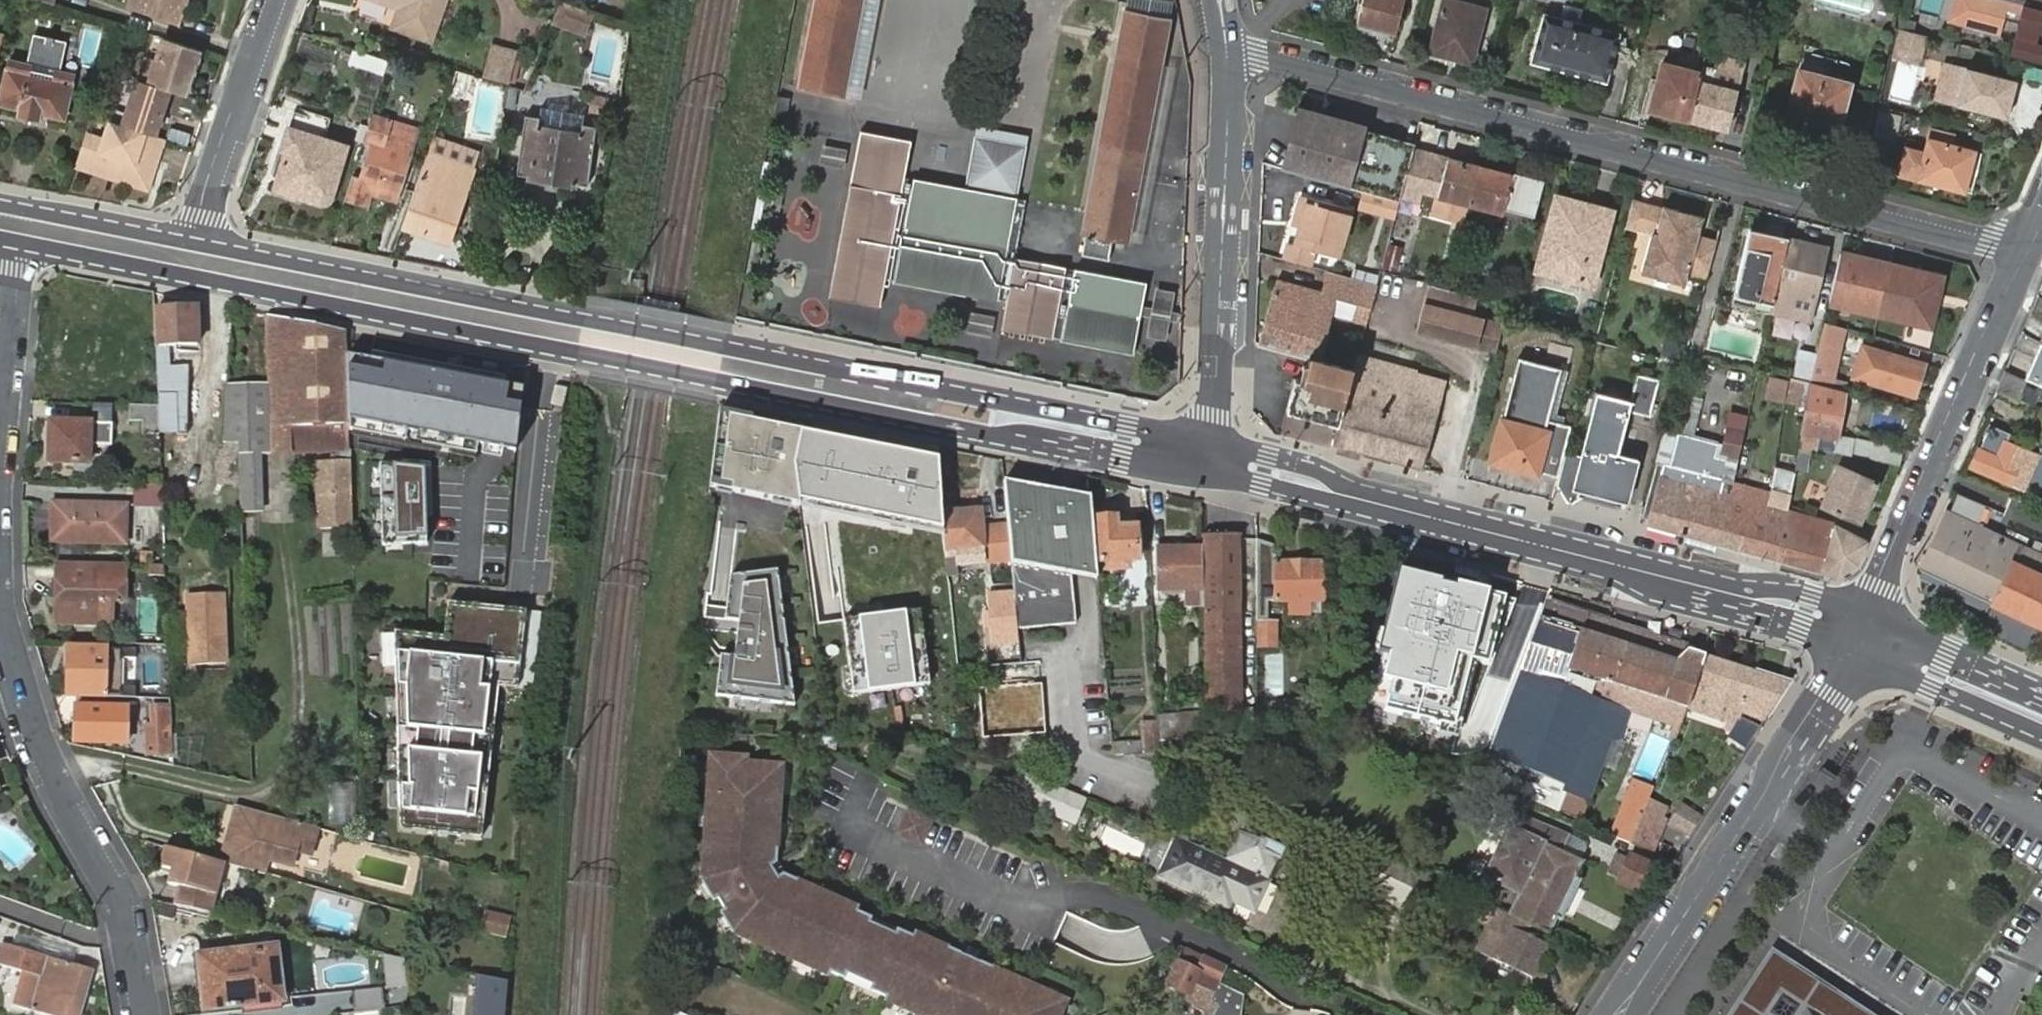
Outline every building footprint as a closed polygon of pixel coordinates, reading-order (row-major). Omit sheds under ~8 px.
[(181,8),(184,0),(131,0),(129,6),(147,12),(172,21),(177,6),(181,8)] [(399,8),(393,27),(431,41),(445,0),(376,0),(390,5),(392,0),(401,4),(399,8)] [(390,5),(399,8),(401,4),(392,0),(390,5)] [(581,35),(589,10),(558,0),(554,0),(546,23),(581,35)] [(862,0),(816,0),(800,86),(844,94),(862,0)] [(844,94),(858,97),(877,0),(862,0),(844,94)] [(1357,21),(1396,31),(1396,30),(1404,0),(1362,0),(1361,4),(1357,21)] [(1433,45),(1457,52),(1455,58),(1471,62),(1486,9),(1479,7),(1473,6),(1466,3),(1463,3),(1453,0),(1444,0),(1433,45)] [(2034,8),(2006,0),(1953,0),(1948,20),(2016,39),(2020,22),(2030,25),(2034,8)] [(1128,243),(1163,66),(1171,21),(1126,13),(1088,212),(1083,234),(1087,235),(1082,256),(1109,262),(1114,240),(1128,243)] [(1544,14),(1531,62),(1607,81),(1619,33),(1544,14)] [(1921,63),(1928,36),(1901,29),(1894,56),(1921,63)] [(10,60),(0,104),(21,109),(20,114),(41,119),(42,114),(65,119),(75,75),(59,72),(65,44),(36,37),(30,65),(10,60)] [(203,50),(164,39),(157,62),(148,59),(141,81),(169,90),(189,96),(203,50)] [(1457,52),(1433,45),(1431,52),(1448,57),(1455,58),(1457,52)] [(497,48),(487,77),(510,84),(520,55),(497,48)] [(1702,66),(1705,57),(1674,49),(1670,65),(1662,63),(1651,109),(1689,119),(1699,82),(1700,73),(1702,66)] [(385,75),(389,61),(363,53),(358,66),(385,75)] [(2008,117),(2017,80),(1956,65),(1946,63),(1936,99),(1958,104),(2008,117)] [(1176,68),(1163,66),(1128,243),(1143,245),(1147,222),(1176,68)] [(1699,82),(1689,119),(1728,129),(1738,92),(1734,91),(1730,90),(1710,85),(1714,70),(1702,66),(1700,73),(1699,82)] [(462,99),(470,73),(457,69),(448,95),(462,99)] [(1840,117),(1850,83),(1844,82),(1799,70),(1787,113),(1826,123),(1838,127),(1840,117)] [(169,90),(141,81),(139,80),(124,125),(154,135),(169,90)] [(787,101),(776,98),(771,126),(782,128),(787,101)] [(1904,113),(1880,107),(1874,134),(1897,140),(1904,113)] [(288,150),(279,180),(296,185),(294,193),(323,203),(324,203),(325,203),(326,203),(326,202),(327,202),(328,202),(328,201),(329,201),(330,200),(330,199),(331,199),(346,146),(325,140),(331,122),(295,112),(290,128),(283,149),(288,150)] [(1300,112),(1284,170),(1365,192),(1383,197),(1400,202),(1416,144),(1300,112)] [(92,115),(75,165),(139,186),(150,179),(163,137),(154,135),(124,125),(92,115)] [(372,115),(364,141),(373,144),(362,179),(353,176),(346,198),(368,205),(372,192),(381,195),(384,186),(399,191),(415,141),(394,134),(397,123),(372,115)] [(588,185),(596,126),(525,116),(517,174),(530,176),(530,179),(574,186),(575,183),(588,185)] [(977,126),(975,136),(1028,146),(1030,136),(977,126)] [(1028,146),(975,136),(964,188),(905,177),(912,140),(860,130),(856,151),(827,296),(880,306),(884,280),(1005,304),(1000,330),(1132,355),(1147,284),(1015,259),(1026,201),(1017,200),(1028,146)] [(428,154),(403,227),(427,235),(427,232),(452,240),(476,170),(473,169),(479,153),(434,137),(428,154)] [(1919,178),(1965,190),(1971,167),(1975,151),(1929,139),(1924,159),(1909,155),(1904,175),(1919,178)] [(818,163),(842,168),(846,148),(822,144),(818,163)] [(1468,204),(1478,167),(1447,159),(1446,161),(1432,158),(1423,191),(1434,195),(1437,195),(1448,198),(1443,217),(1463,222),(1468,204)] [(1512,176),(1478,167),(1468,204),(1502,213),(1518,216),(1527,180),(1512,176)] [(150,179),(139,186),(146,188),(150,179)] [(296,185),(279,180),(277,187),(294,193),(296,185)] [(1378,214),(1383,197),(1365,192),(1361,209),(1378,214)] [(1437,195),(1434,195),(1430,213),(1443,217),(1448,198),(1437,195)] [(1301,224),(1308,198),(1301,196),(1293,222),(1301,224)] [(1395,219),(1400,202),(1383,197),(1378,214),(1395,219)] [(1288,243),(1283,260),(1310,267),(1314,252),(1338,258),(1351,209),(1308,198),(1301,224),(1295,245),(1288,243)] [(1558,199),(1539,270),(1592,283),(1600,249),(1608,221),(1577,212),(1579,204),(1566,201),(1558,199)] [(1625,227),(1640,232),(1648,203),(1633,199),(1625,227)] [(1688,275),(1706,281),(1718,240),(1699,235),(1703,218),(1648,203),(1640,232),(1652,234),(1642,273),(1685,284),(1688,275)] [(1734,295),(1773,304),(1776,292),(1787,244),(1789,238),(1770,234),(1763,260),(1743,256),(1734,295)] [(1808,243),(1789,238),(1787,244),(1776,292),(1814,301),(1827,247),(1808,243)] [(1396,272),(1401,253),(1389,249),(1384,269),(1396,272)] [(1855,257),(1840,253),(1829,302),(1879,313),(1889,265),(1860,258),(1855,257)] [(1941,276),(1889,265),(1879,313),(1930,324),(1941,276)] [(1474,277),(1454,271),(1450,286),(1469,291),(1474,277)] [(1328,272),(1327,275),(1376,288),(1377,285),(1328,272)] [(1376,288),(1327,275),(1322,294),(1297,287),(1277,281),(1259,344),(1310,358),(1312,359),(1320,361),(1332,313),(1353,319),(1367,323),(1376,288)] [(1446,288),(1428,283),(1416,331),(1496,350),(1503,323),(1471,315),(1476,296),(1446,288)] [(1156,290),(1145,339),(1165,343),(1175,294),(1156,290)] [(155,307),(158,347),(161,406),(162,431),(187,430),(188,366),(172,367),(171,347),(197,346),(195,306),(155,307)] [(965,330),(987,334),(991,318),(968,313),(965,330)] [(291,320),(266,315),(269,374),(269,385),(269,394),(291,393),(291,320)] [(345,330),(291,320),(291,393),(269,394),(271,454),(292,454),(291,427),(348,424),(348,420),(346,356),(345,330)] [(1818,354),(1812,382),(1830,387),(1843,328),(1825,322),(1818,354)] [(2039,341),(2024,378),(2041,386),(2041,335),(2039,341)] [(1878,349),(1868,382),(1915,396),(1925,363),(1878,349)] [(1799,351),(1793,377),(1812,382),(1818,354),(1799,351)] [(1345,400),(1338,426),(1333,444),(1422,468),(1445,383),(1415,374),(1413,373),(1413,372),(1371,361),(1371,358),(1357,355),(1353,370),(1352,377),(1345,400)] [(509,387),(346,356),(348,420),(502,449),(514,452),(524,390),(509,387)] [(1519,357),(1492,461),(1557,478),(1571,426),(1548,421),(1562,368),(1519,357)] [(1311,362),(1309,362),(1304,382),(1295,380),(1287,411),(1338,426),(1345,400),(1352,377),(1353,370),(1320,361),(1312,359),(1311,362)] [(2005,372),(1996,391),(2016,400),(2024,380),(2005,372)] [(1650,414),(1657,386),(1659,380),(1637,374),(1630,401),(1598,392),(1580,461),(1566,456),(1559,485),(1573,490),(1596,496),(1626,503),(1638,459),(1619,454),(1629,409),(1650,415),(1650,414)] [(1778,401),(1784,379),(1766,375),(1760,396),(1778,401)] [(2028,405),(2037,384),(2025,379),(2024,380),(2016,400),(2028,405)] [(1830,387),(1812,382),(1803,431),(1802,438),(1805,439),(1804,446),(1809,447),(1834,452),(1836,437),(1844,390),(1830,387)] [(239,456),(258,455),(271,454),(269,394),(269,385),(256,385),(228,384),(228,385),(224,443),(238,443),(239,456)] [(1671,390),(1657,386),(1650,414),(1664,417),(1671,390)] [(160,434),(159,406),(130,405),(129,421),(142,421),(142,434),(160,434)] [(1745,432),(1745,429),(1748,415),(1732,411),(1728,428),(1745,432)] [(739,420),(719,416),(710,488),(730,492),(800,506),(795,465),(801,433),(739,420)] [(50,422),(49,463),(89,464),(89,446),(112,446),(113,424),(50,422)] [(292,454),(339,451),(349,451),(348,424),(291,427),(292,454)] [(1730,495),(1733,482),(1730,481),(1734,460),(1717,455),(1719,442),(1679,433),(1680,429),(1668,426),(1667,430),(1666,430),(1642,518),(1650,520),(1648,524),(1717,543),(1725,513),(1730,495)] [(1723,452),(1739,455),(1745,432),(1728,428),(1723,452)] [(1739,455),(1734,478),(1748,481),(1756,448),(1752,447),(1756,432),(1745,429),(1745,432),(1739,455)] [(800,506),(832,512),(910,527),(944,534),(942,514),(942,460),(801,433),(795,465),(800,506)] [(1990,434),(1983,450),(1998,457),(2005,441),(1990,434)] [(1851,453),(1899,466),(1903,450),(1854,438),(1851,453)] [(2041,499),(2041,457),(2005,441),(1998,457),(1983,450),(1979,449),(1971,468),(2041,499)] [(223,458),(239,457),(239,456),(238,443),(224,443),(223,458)] [(1804,446),(1800,446),(1797,466),(1805,468),(1809,447),(1804,446)] [(318,462),(320,529),(353,528),(352,501),(352,487),(351,455),(351,450),(349,451),(339,451),(339,461),(318,462)] [(240,489),(241,513),(259,512),(258,455),(239,456),(239,457),(240,487),(240,489)] [(421,469),(378,462),(378,542),(423,542),(421,469)] [(1860,520),(1876,482),(1839,466),(1822,503),(1860,520)] [(1031,487),(1003,482),(1011,570),(1013,595),(1017,628),(1075,623),(1071,573),(1065,506),(1059,507),(1059,502),(1031,487)] [(1739,550),(1764,556),(1771,524),(1763,522),(1770,490),(1763,489),(1759,502),(1742,497),(1745,485),(1733,482),(1730,495),(1725,513),(1748,518),(1739,550)] [(1809,497),(1822,503),(1827,489),(1814,484),(1809,497)] [(157,487),(146,487),(146,499),(157,499),(157,487)] [(1077,495),(1031,487),(1059,502),(1059,507),(1065,506),(1071,573),(1083,576),(1096,580),(1089,497),(1077,495)] [(1764,556),(1781,561),(1791,529),(1784,527),(1788,511),(1789,504),(1792,493),(1771,488),(1770,490),(1763,522),(1771,524),(1764,556)] [(53,503),(52,536),(79,537),(79,542),(81,542),(125,543),(126,506),(53,503)] [(962,512),(942,514),(944,534),(944,550),(956,549),(957,564),(998,561),(994,521),(980,523),(979,511),(969,512),(962,512)] [(1781,561),(1821,572),(1822,571),(1834,573),(1839,554),(1837,543),(1829,540),(1834,524),(1788,511),(1784,527),(1791,529),(1781,561)] [(2038,555),(1945,511),(1945,512),(1920,567),(1947,580),(2041,625),(2041,546),(2038,555)] [(1717,543),(1739,550),(1748,518),(1725,513),(1717,543)] [(1117,528),(1116,520),(1116,517),(1096,518),(1099,570),(1129,568),(1129,560),(1138,559),(1136,526),(1134,526),(1117,528)] [(1133,518),(1116,520),(1117,528),(1134,526),(1133,518)] [(1203,589),(1203,605),(1205,684),(1241,683),(1239,535),(1201,536),(1203,589)] [(1187,605),(1203,605),(1203,589),(1202,589),(1201,589),(1199,548),(1182,548),(1175,549),(1157,549),(1158,590),(1186,589),(1187,594),(1187,599),(1187,605)] [(944,550),(947,573),(958,572),(957,564),(956,549),(944,550)] [(125,601),(127,564),(57,562),(56,583),(56,597),(55,623),(71,623),(112,624),(112,617),(112,601),(123,601),(125,601)] [(1307,601),(1318,602),(1322,602),(1322,563),(1274,563),(1273,602),(1288,602),(1288,614),(1307,615),(1307,613),(1307,601)] [(165,575),(165,565),(151,564),(150,574),(165,575)] [(1513,596),(1399,567),(1376,652),(1388,654),(1370,713),(1451,733),(1457,709),(1473,652),(1489,657),(1513,596)] [(777,569),(731,577),(716,697),(794,706),(777,569)] [(189,663),(226,662),(223,594),(186,595),(189,663)] [(1017,628),(1013,595),(986,597),(988,612),(990,611),(995,663),(1020,660),(1018,645),(1017,628)] [(1318,613),(1318,602),(1307,601),(1307,613),(1318,613)] [(441,638),(391,631),(398,836),(490,845),(514,688),(533,691),(540,613),(517,611),(505,609),(445,603),(441,638)] [(1674,624),(1617,607),(1606,640),(1663,658),(1674,624)] [(930,686),(920,611),(843,621),(853,696),(930,686)] [(1581,632),(1539,619),(1521,667),(1516,679),(1492,744),(1479,777),(1559,811),(1568,790),(1565,788),(1597,700),(1563,689),(1569,671),(1581,632)] [(1256,621),(1256,647),(1277,647),(1277,621),(1256,621)] [(1606,640),(1581,632),(1569,671),(1682,706),(1687,708),(1704,656),(1687,651),(1675,662),(1663,658),(1606,640)] [(167,659),(167,645),(150,644),(149,647),(167,659)] [(66,697),(122,698),(122,658),(128,658),(128,649),(122,649),(68,648),(66,697)] [(1282,695),(1281,652),(1263,652),(1263,696),(1282,695)] [(1753,672),(1704,656),(1687,708),(1687,709),(1728,722),(1726,729),(1731,731),(1737,718),(1743,703),(1753,672)] [(1568,790),(1559,811),(1582,820),(1613,737),(1599,732),(1609,704),(1675,725),(1681,710),(1682,706),(1569,671),(1563,689),(1597,700),(1565,788),(1568,790)] [(1789,684),(1753,672),(1743,703),(1737,718),(1742,720),(1745,713),(1765,720),(1789,684)] [(169,710),(169,699),(160,699),(161,704),(161,711),(161,715),(162,717),(163,726),(147,727),(148,756),(152,756),(171,754),(169,726),(170,723),(169,710)] [(128,706),(73,705),(72,743),(127,744),(128,706)] [(1308,719),(1308,705),(1279,705),(1280,716),(1288,716),(1288,720),(1308,719)] [(1745,713),(1742,720),(1761,726),(1765,720),(1745,713)] [(146,716),(147,727),(163,726),(162,717),(161,715),(146,716)] [(1157,721),(1160,752),(1174,750),(1172,740),(1199,738),(1197,715),(1157,718),(1157,721)] [(1116,756),(1160,752),(1157,721),(1142,722),(1143,740),(1115,743),(1116,756)] [(1010,749),(1008,762),(1009,762),(1025,766),(1028,752),(1010,749)] [(171,754),(152,756),(152,762),(172,766),(171,754)] [(966,954),(915,933),(914,936),(899,930),(897,933),(870,922),(872,917),(858,912),(860,908),(775,870),(781,765),(745,763),(746,758),(709,756),(706,812),(704,837),(702,882),(714,901),(720,897),(723,904),(727,909),(721,913),(733,933),(762,946),(792,958),(830,975),(831,971),(845,978),(847,973),(874,986),(872,989),(887,996),(885,1000),(920,1014),(1061,1014),(1068,1000),(976,960),(974,965),(963,960),(966,954)] [(2015,767),(2037,778),(2039,772),(2018,762),(2015,767)] [(1074,824),(1085,800),(1019,771),(1008,796),(1074,824)] [(1635,780),(1610,836),(1630,844),(1648,801),(1654,789),(1635,780)] [(1630,844),(1651,855),(1666,821),(1661,819),(1666,809),(1648,801),(1630,844)] [(240,868),(264,875),(268,861),(292,868),(296,852),(311,856),(318,829),(287,821),(237,806),(221,863),(223,863),(228,865),(240,868)] [(1701,819),(1682,806),(1670,825),(1690,836),(1701,819)] [(1232,903),(1255,914),(1270,880),(1266,879),(1276,858),(1280,860),(1285,849),(1261,838),(1260,841),(1241,832),(1247,820),(1227,811),(1216,831),(1236,841),(1227,861),(1176,837),(1157,876),(1229,910),(1232,903)] [(1530,926),(1549,935),(1557,919),(1562,921),(1565,914),(1578,887),(1581,880),(1576,878),(1584,862),(1563,851),(1569,836),(1542,824),(1517,812),(1510,828),(1509,827),(1486,877),(1518,892),(1507,915),(1530,926)] [(1106,828),(1100,844),(1139,857),(1145,842),(1106,828)] [(921,843),(924,837),(913,832),(910,838),(921,843)] [(221,863),(209,859),(165,847),(159,866),(171,869),(176,871),(172,885),(179,887),(174,905),(209,913),(213,896),(223,863),(221,863)] [(1623,872),(1619,881),(1640,890),(1649,869),(1628,860),(1619,856),(1614,868),(1623,872)] [(1383,860),(1370,889),(1411,909),(1425,879),(1383,860)] [(176,871),(171,869),(167,883),(172,885),(176,871)] [(1463,913),(1490,926),(1496,914),(1468,901),(1463,913)] [(499,938),(504,916),(477,910),(472,931),(499,938)] [(1507,915),(1498,911),(1496,914),(1490,926),(1477,953),(1532,979),(1548,946),(1526,936),(1530,926),(1507,915)] [(3,944),(0,956),(0,964),(23,971),(13,1005),(49,1014),(80,1014),(93,970),(74,964),(76,956),(15,938),(12,947),(3,944)] [(969,947),(966,954),(963,960),(974,965),(976,960),(980,952),(969,947)] [(1225,967),(1185,948),(1167,986),(1188,996),(1207,1005),(1215,1009),(1212,1014),(1240,1014),(1242,996),(1217,985),(1225,967)] [(204,989),(206,1009),(227,1007),(227,1010),(242,1008),(241,1005),(281,1001),(276,949),(218,957),(200,958),(204,989)] [(1773,954),(1733,1014),(1868,1014),(1773,954)] [(382,967),(386,984),(400,981),(396,963),(382,967)] [(465,1014),(499,1014),(500,978),(466,977),(465,1014)] [(1188,996),(1186,999),(1209,1011),(1207,1014),(1212,1014),(1215,1009),(1207,1005),(1188,996)] [(2020,1006),(2016,1014),(2041,1014),(2020,1006)]
